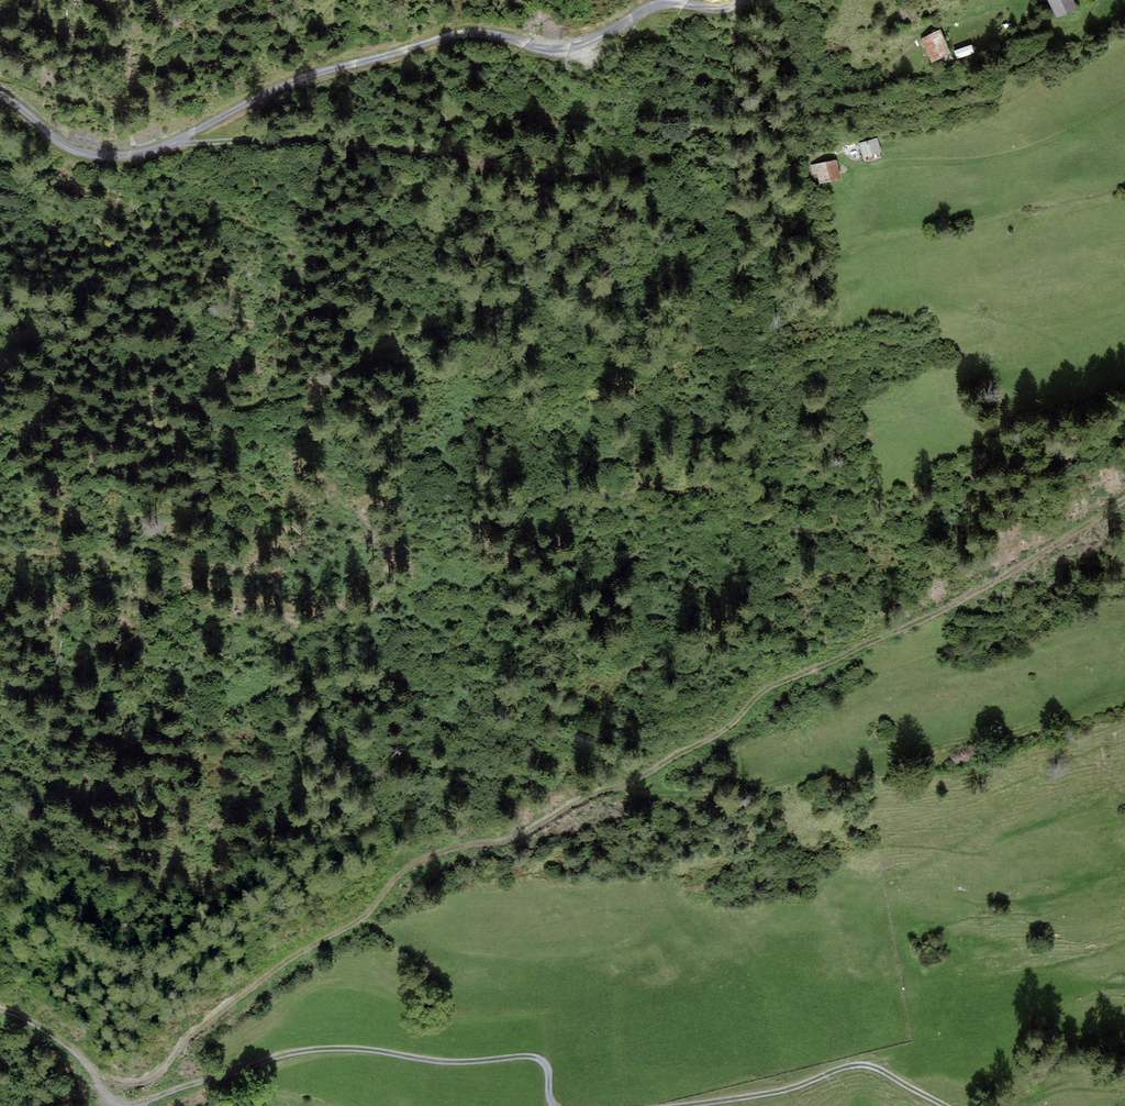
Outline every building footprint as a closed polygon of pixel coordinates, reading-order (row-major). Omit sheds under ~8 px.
[(1057,18),(1077,8),(1073,0),(1048,0),(1057,18)] [(940,29),(920,39),(931,63),(951,53),(940,29)] [(877,138),(858,143),(862,157),(881,152),(877,138)] [(836,160),(811,165),(813,175),(817,174),(820,184),(841,179),(836,160)]
